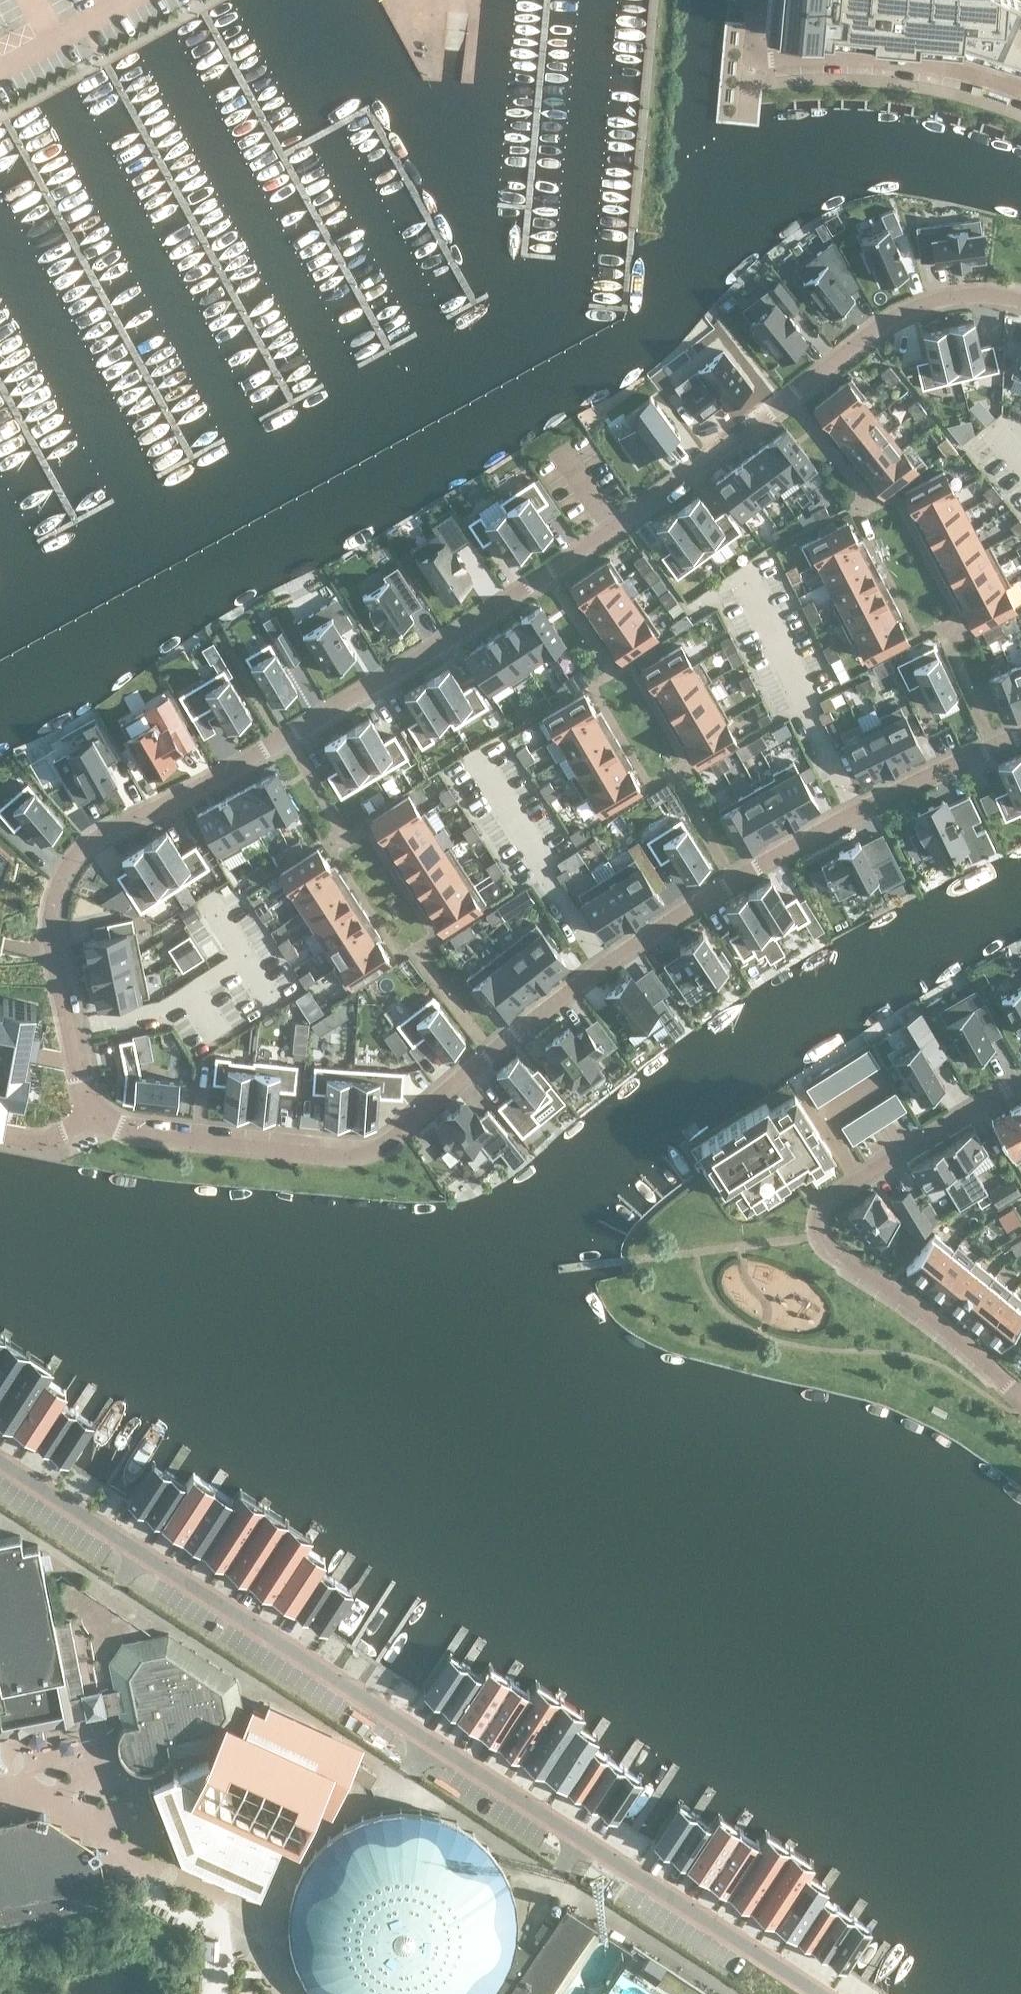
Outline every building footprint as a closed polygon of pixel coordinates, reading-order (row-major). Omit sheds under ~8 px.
[(765,32),(811,36),(820,37),(821,29),(829,30),(829,38),(874,42),(892,44),(895,44),(906,45),(909,45),(915,46),(918,46),(918,44),(919,38),(959,42),(958,50),(961,50),(964,51),(964,50),(961,49),(962,42),(981,44),(978,55),(999,62),(1017,68),(1020,68),(1020,66),(1020,9),(928,0),(768,0),(765,32)] [(884,228),(861,238),(868,254),(864,255),(871,270),(874,268),(881,284),(907,272),(898,252),(900,252),(899,250),(898,251),(895,245),(896,244),(896,243),(895,243),(891,236),(901,231),(892,209),(879,215),(884,228)] [(978,220),(917,227),(920,257),(934,255),(935,263),(983,257),(981,246),(985,246),(983,231),(980,231),(978,220)] [(822,222),(815,226),(820,234),(827,230),(822,222)] [(833,240),(796,269),(805,280),(803,282),(815,297),(810,301),(823,317),(828,314),(831,318),(854,300),(849,293),(840,281),(852,272),(833,240)] [(773,303),(751,320),(754,323),(753,323),(757,328),(752,332),(762,344),(767,341),(780,358),(804,340),(796,329),(798,328),(788,314),(797,307),(778,282),(765,292),(773,303)] [(974,320),(948,326),(961,378),(999,369),(993,345),(981,348),(974,320)] [(928,360),(917,362),(923,387),(961,378),(948,326),(921,332),(928,360)] [(1010,388),(1020,392),(1020,349),(1011,376),(1014,377),(1010,388)] [(698,370),(676,387),(701,418),(718,405),(716,404),(721,400),(725,406),(750,387),(723,351),(698,370)] [(890,367),(881,374),(885,380),(895,373),(890,367)] [(895,373),(885,380),(890,386),(899,379),(895,373)] [(851,378),(814,407),(829,425),(861,399),(862,399),(866,396),(851,378)] [(633,429),(619,439),(638,466),(679,436),(652,397),(624,417),(633,429)] [(861,399),(829,425),(842,442),(875,416),(862,399),(861,399)] [(917,400),(907,407),(912,413),(921,406),(917,400)] [(1007,415),(1018,419),(1020,411),(1020,408),(1011,404),(1007,415)] [(921,406),(912,413),(917,419),(926,412),(921,406)] [(875,416),(842,442),(855,459),(888,433),(875,416)] [(786,429),(768,442),(793,476),(793,477),(798,484),(817,470),(786,429)] [(888,433),(855,459),(869,476),(902,450),(888,433)] [(946,437),(936,444),(942,452),(952,444),(946,437)] [(768,442),(750,455),(776,489),(793,477),(793,476),(768,442)] [(952,444),(942,452),(948,459),(958,452),(952,444)] [(902,450),(869,476),(883,494),(916,468),(902,450)] [(750,455),(733,468),(759,502),(776,489),(750,455)] [(733,468),(714,482),(740,516),(759,502),(733,468)] [(942,470),(903,491),(915,514),(917,513),(917,511),(954,492),(942,470)] [(523,489),(502,503),(506,510),(531,547),(552,532),(538,510),(548,503),(534,482),(523,489)] [(992,484),(982,492),(987,498),(997,490),(992,484)] [(997,490),(987,498),(992,504),(1002,496),(997,490)] [(954,492),(917,511),(917,513),(927,531),(964,511),(954,492)] [(700,496),(678,511),(709,554),(740,532),(725,511),(715,518),(700,496)] [(824,504),(817,508),(823,518),(830,515),(824,504)] [(817,508),(810,511),(815,522),(823,518),(817,508)] [(481,517),(470,524),(483,545),(494,539),(509,561),(531,547),(506,510),(485,524),(481,517)] [(678,511),(656,527),(672,549),(662,556),(677,577),(709,554),(678,511)] [(964,511),(927,531),(937,550),(974,530),(964,511)] [(437,534),(412,551),(444,599),(470,582),(461,569),(464,567),(455,554),(452,556),(438,535),(456,523),(450,514),(432,527),(437,534)] [(1010,526),(1015,532),(1020,527),(1020,521),(1019,518),(1010,526)] [(820,535),(801,544),(812,567),(820,563),(819,561),(855,542),(857,541),(847,521),(836,526),(820,535)] [(833,521),(817,529),(820,535),(836,526),(833,521)] [(785,524),(778,528),(784,538),(791,535),(785,524)] [(778,528),(771,531),(776,542),(784,538),(778,528)] [(974,530),(937,550),(947,569),(984,549),(983,548),(974,530)] [(855,542),(819,561),(820,563),(828,580),(865,561),(855,542)] [(984,549),(947,569),(957,588),(1001,565),(990,544),(983,548),(984,549)] [(643,555),(634,562),(638,568),(647,560),(643,555)] [(647,560),(638,568),(642,573),(652,566),(647,560)] [(605,561),(571,585),(584,604),(618,580),(605,561)] [(865,561),(828,580),(838,599),(839,600),(875,581),(865,561)] [(795,564),(785,570),(788,577),(799,571),(795,564)] [(1001,565),(957,588),(966,605),(967,608),(1005,588),(1011,585),(1001,565)] [(387,581),(363,596),(371,609),(369,610),(378,624),(380,622),(388,635),(413,619),(409,613),(422,604),(398,566),(383,575),(387,581)] [(799,571),(788,577),(792,584),(802,578),(799,571)] [(618,580),(584,604),(596,621),(630,598),(618,580)] [(838,599),(831,602),(841,622),(885,600),(875,581),(839,600),(838,599)] [(966,605),(963,606),(975,629),(1015,608),(1005,588),(967,608),(966,605)] [(668,589),(658,596),(663,602),(672,595),(668,589)] [(672,595),(663,602),(667,608),(677,600),(672,595)] [(630,598),(596,621),(608,639),(643,616),(630,598)] [(336,599),(296,623),(297,624),(298,623),(327,670),(326,671),(326,672),(355,655),(355,654),(353,654),(339,632),(350,625),(335,601),(337,600),(336,599)] [(812,600),(802,605),(806,614),(817,609),(812,600)] [(885,600),(841,622),(852,643),(859,639),(858,638),(895,619),(885,600)] [(540,607),(521,619),(543,654),(542,655),(546,660),(566,647),(540,607)] [(817,609),(806,614),(811,623),(821,617),(817,609)] [(693,623),(686,613),(671,624),(676,632),(693,623)] [(643,616),(608,639),(622,658),(656,635),(643,616)] [(895,619),(858,638),(859,639),(868,658),(907,638),(897,618),(895,619)] [(521,619),(503,631),(525,666),(527,665),(542,655),(543,654),(521,619)] [(1000,623),(991,627),(996,638),(1005,633),(1000,623)] [(991,627),(982,632),(988,642),(996,638),(991,627)] [(269,642),(245,656),(250,665),(252,664),(274,702),(298,688),(284,665),(287,663),(288,665),(300,658),(283,630),(271,636),(274,642),(270,644),(269,642)] [(503,631),(484,643),(507,677),(513,686),(532,673),(527,665),(525,666),(503,631)] [(730,635),(720,640),(723,647),(734,642),(730,635)] [(734,642),(723,647),(727,654),(737,649),(734,642)] [(833,642),(822,648),(826,655),(836,649),(833,642)] [(484,643),(465,655),(488,690),(507,677),(484,643)] [(680,645),(642,667),(654,687),(656,686),(692,665),(691,664),(680,645)] [(934,646),(899,663),(910,686),(918,682),(931,709),(958,696),(934,646)] [(836,649),(826,655),(830,662),(840,656),(836,649)] [(692,665),(656,686),(667,705),(703,684),(703,685),(712,680),(700,659),(691,664),(692,665)] [(558,660),(552,664),(557,672),(563,668),(558,660)] [(1010,668),(1020,696),(1020,664),(1010,668)] [(451,667),(428,681),(450,719),(455,727),(489,707),(474,683),(464,690),(451,667)] [(989,677),(1004,716),(1020,709),(1020,696),(1010,668),(989,677)] [(201,684),(180,696),(193,718),(213,706),(227,730),(250,716),(228,678),(224,671),(201,684)] [(749,674),(739,679),(742,686),(753,681),(749,674)] [(869,676),(862,680),(867,690),(874,687),(869,676)] [(571,679),(564,683),(570,693),(577,689),(571,679)] [(862,680),(855,683),(861,694),(867,690),(862,680)] [(428,681),(405,694),(419,717),(407,723),(422,747),(435,739),(431,731),(450,719),(428,681)] [(753,681),(742,686),(746,693),(756,688),(753,681)] [(564,683),(557,687),(563,697),(570,693),(564,683)] [(703,684),(667,705),(678,723),(713,702),(703,685),(703,684)] [(166,693),(118,720),(128,738),(148,773),(157,768),(159,770),(166,766),(164,764),(174,758),(171,753),(177,749),(178,751),(194,743),(168,697),(166,693)] [(584,694),(542,718),(555,739),(558,737),(558,735),(595,713),(584,694)] [(826,712),(830,710),(836,707),(830,696),(821,700),(820,701),(826,712)] [(533,701),(526,705),(532,715),(539,711),(533,701)] [(713,702),(678,723),(688,742),(724,721),(713,702)] [(526,705),(520,709),(526,719),(532,715),(526,705)] [(900,705),(878,716),(881,720),(902,762),(923,752),(900,705)] [(826,712),(819,715),(823,722),(833,717),(830,710),(826,712)] [(595,713),(558,735),(558,737),(568,754),(611,729),(600,711),(595,714),(595,713)] [(767,712),(757,718),(761,725),(771,719),(767,712)] [(370,717),(348,731),(374,777),(408,757),(394,733),(383,740),(370,717)] [(881,720),(861,730),(863,734),(864,733),(883,771),(902,762),(881,720)] [(79,769),(64,778),(78,805),(105,790),(104,789),(114,784),(118,782),(116,778),(108,764),(104,757),(112,752),(116,759),(117,759),(96,721),(86,727),(83,728),(89,739),(90,741),(69,752),(79,769)] [(688,742),(686,743),(698,763),(736,741),(724,721),(688,742)] [(611,729),(568,754),(579,773),(622,748),(611,729)] [(348,731),(325,744),(338,767),(326,774),(341,798),(374,777),(348,731)] [(863,734),(843,743),(862,781),(883,771),(864,733),(863,734)] [(761,734),(754,738),(760,749),(767,745),(761,734)] [(754,738),(748,742),(754,752),(760,749),(754,738)] [(526,746),(516,753),(521,759),(531,753),(526,746)] [(580,774),(572,779),(584,798),(587,796),(586,794),(628,769),(628,770),(633,767),(622,748),(579,773),(580,774)] [(531,753),(521,759),(525,766),(535,760),(531,753)] [(994,795),(1005,819),(1020,812),(1020,754),(997,764),(1008,789),(994,795)] [(723,756),(717,760),(723,770),(729,767),(723,756)] [(717,760),(710,763),(716,774),(723,770),(717,760)] [(794,762),(773,774),(775,776),(776,776),(798,816),(818,805),(805,781),(799,771),(794,762)] [(810,765),(799,771),(805,781),(815,776),(810,765)] [(628,769),(586,794),(587,796),(597,814),(639,789),(628,770),(628,769)] [(276,771),(256,782),(276,818),(280,826),(300,816),(276,771)] [(775,776),(757,786),(780,827),(798,816),(776,776),(775,776)] [(256,782),(237,792),(256,828),(257,828),(276,818),(256,782)] [(549,782),(539,788),(544,795),(554,789),(549,782)] [(0,806),(0,814),(14,831),(15,829),(24,822),(42,842),(62,824),(34,791),(27,783),(0,806)] [(757,786),(738,797),(761,837),(780,827),(757,786)] [(449,787),(439,794),(443,800),(444,800),(454,794),(449,787)] [(554,789),(544,795),(548,802),(558,795),(554,789)] [(237,792),(218,802),(241,846),(242,845),(261,835),(257,828),(256,828),(237,792)] [(454,794),(444,800),(448,807),(458,801),(454,794)] [(408,795),(371,819),(383,838),(386,837),(420,814),(408,795)] [(911,836),(911,837),(912,837),(920,854),(920,855),(921,855),(931,850),(933,849),(938,858),(965,845),(963,842),(970,839),(979,857),(995,849),(985,830),(976,834),(971,825),(981,820),(969,796),(946,807),(943,800),(917,813),(920,820),(918,821),(918,820),(917,821),(918,822),(918,821),(923,831),(911,836)] [(738,797),(719,808),(741,848),(761,837),(738,797)] [(218,802),(198,813),(222,859),(243,848),(242,845),(241,846),(218,802)] [(420,814),(386,837),(387,838),(397,855),(432,833),(420,814)] [(682,818),(647,840),(662,863),(674,856),(689,880),(712,866),(682,818)] [(473,823),(463,830),(467,837),(477,830),(473,823)] [(580,828),(569,835),(576,845),(586,838),(580,828)] [(477,830),(467,837),(471,843),(482,837),(477,830)] [(167,831),(145,845),(174,890),(185,883),(211,867),(197,845),(182,854),(167,831)] [(432,833),(397,855),(409,873),(444,851),(443,850),(432,833)] [(596,840),(589,844),(596,854),(603,850),(599,844),(596,840)] [(297,841),(290,845),(296,855),(303,851),(297,841)] [(832,883),(833,884),(851,875),(857,887),(876,877),(881,887),(903,876),(891,852),(870,863),(860,842),(839,852),(840,854),(822,864),(823,865),(811,871),(820,889),(832,883)] [(145,845),(123,859),(138,883),(127,890),(141,912),(174,890),(145,845)] [(290,845),(283,849),(290,859),(296,855),(290,845)] [(444,851),(409,873),(421,891),(462,865),(450,846),(443,850),(444,851)] [(16,864),(0,849),(0,949),(16,864)] [(318,849),(281,873),(293,892),(328,869),(330,868),(318,849)] [(635,858),(619,868),(646,911),(662,901),(635,858)] [(496,860),(486,866),(491,873),(501,866),(496,860)] [(261,864),(254,868),(260,879),(267,874),(261,864)] [(462,865),(421,891),(432,909),(474,883),(462,865)] [(501,866),(491,873),(495,880),(505,873),(501,866)] [(254,868),(247,873),(254,883),(260,879),(254,868)] [(568,868),(558,874),(562,881),(572,874),(568,868)] [(619,868),(600,879),(628,922),(646,911),(619,868)] [(328,869),(293,892),(304,910),(339,887),(329,871),(328,869)] [(600,879),(578,894),(605,937),(628,922),(600,879)] [(770,879),(748,893),(775,936),(795,924),(797,926),(809,918),(796,897),(785,903),(770,879)] [(432,909),(430,911),(431,912),(443,930),(486,902),(474,883),(432,909)] [(339,887),(304,910),(316,928),(351,905),(339,887)] [(748,893),(726,907),(740,931),(729,937),(743,959),(755,951),(752,947),(773,935),(774,937),(775,936),(748,893)] [(502,918),(503,919),(521,908),(513,896),(496,907),(497,909),(502,918)] [(265,901),(255,907),(259,914),(269,907),(265,901)] [(186,922),(200,914),(192,902),(185,907),(179,910),(186,922)] [(351,905),(316,928),(328,946),(363,923),(351,905)] [(269,907),(259,914),(264,921),(274,914),(269,907)] [(497,909),(487,916),(493,926),(503,919),(502,918),(497,909)] [(109,935),(85,940),(90,963),(141,953),(136,930),(135,930),(132,919),(107,924),(109,935)] [(328,946),(324,949),(335,967),(374,941),(363,923),(328,946)] [(536,923),(518,937),(550,978),(568,963),(536,923)] [(470,925),(460,931),(466,942),(476,935),(470,925)] [(460,931),(450,938),(457,948),(466,942),(460,931)] [(685,956),(666,969),(681,991),(700,979),(704,986),(727,970),(725,967),(730,963),(721,950),(716,953),(703,933),(680,948),(685,956)] [(190,935),(168,948),(175,959),(197,946),(190,935)] [(288,937),(278,943),(283,950),(293,944),(288,937)] [(518,937),(501,951),(533,991),(550,978),(518,937)] [(335,967),(333,968),(346,988),(389,960),(377,941),(376,940),(374,941),(335,967)] [(293,944),(283,950),(290,961),(300,954),(293,944)] [(197,946),(175,959),(182,970),(204,956),(197,946)] [(501,951),(484,964),(516,1004),(533,991),(501,951)] [(141,953),(90,963),(94,984),(145,974),(141,953)] [(484,964),(466,978),(498,1018),(516,1004),(484,964)] [(310,970),(300,977),(307,987),(317,981),(310,970)] [(145,974),(94,984),(95,985),(99,1006),(150,996),(145,974)] [(631,976),(604,996),(626,1025),(630,1030),(632,1033),(657,1015),(663,1024),(670,1032),(673,1036),(685,1028),(675,1015),(661,996),(652,1003),(631,976)] [(1001,998),(1020,1034),(1020,987),(1001,998)] [(433,996),(397,1024),(415,1047),(428,1037),(444,1057),(467,1039),(433,996)] [(2,1123),(8,1094),(24,1096),(30,1064),(25,1063),(30,1033),(28,1033),(26,1032),(27,1023),(30,1023),(32,1024),(35,1004),(3,998),(2,1005),(0,1004),(0,1123),(2,1123)] [(994,1049),(987,1036),(999,1029),(984,1002),(945,1024),(968,1064),(994,1049)] [(319,1036),(340,1023),(333,1011),(312,1024),(319,1036)] [(943,1056),(925,1024),(911,1032),(918,1043),(894,1057),(919,1100),(920,1101),(944,1087),(944,1086),(930,1064),(943,1056)] [(552,1041),(544,1047),(552,1057),(549,1060),(560,1074),(563,1072),(571,1082),(581,1075),(581,1076),(598,1063),(592,1056),(601,1049),(584,1026),(575,1033),(570,1027),(552,1040),(552,1041)] [(135,1039),(120,1042),(126,1075),(124,1103),(181,1108),(183,1082),(142,1078),(142,1074),(135,1039)] [(520,1054),(498,1072),(516,1093),(499,1107),(524,1137),(540,1123),(533,1114),(555,1096),(520,1054)] [(217,1057),(214,1084),(227,1085),(224,1112),(249,1115),(254,1063),(232,1061),(232,1058),(217,1057)] [(254,1063),(249,1115),(277,1118),(280,1090),(297,1091),(300,1064),(254,1060),(254,1063)] [(315,1066),(313,1091),(326,1092),(324,1122),(350,1124),(354,1069),(315,1066)] [(354,1069),(350,1124),(377,1126),(379,1096),(404,1098),(406,1072),(354,1069)] [(831,1153),(794,1096),(770,1111),(765,1103),(700,1145),(708,1156),(716,1170),(724,1182),(729,1179),(746,1204),(764,1192),(760,1185),(773,1177),(778,1184),(803,1168),(804,1170),(831,1153)] [(448,1119),(437,1128),(450,1144),(461,1135),(472,1149),(480,1143),(492,1158),(501,1151),(513,1167),(526,1157),(488,1109),(479,1116),(475,1111),(473,1112),(465,1102),(446,1117),(448,1119)] [(1010,1109),(1010,1110),(1011,1109),(1020,1127),(1020,1103),(1010,1109)] [(1011,1109),(1010,1110),(993,1120),(992,1119),(991,1120),(1012,1156),(1013,1156),(1012,1155),(1020,1150),(1020,1127),(1011,1109)] [(987,1192),(970,1164),(988,1153),(974,1130),(942,1150),(973,1200),(987,1192)] [(973,1200),(942,1150),(910,1169),(924,1191),(942,1181),(959,1209),(973,1200)] [(1012,1177),(988,1191),(998,1207),(1020,1193),(1012,1177)] [(900,1220),(875,1191),(847,1215),(872,1243),(900,1220)] [(931,1227),(909,1192),(894,1201),(916,1236),(931,1227)] [(991,1200),(987,1193),(977,1199),(981,1206),(991,1200)] [(930,1203),(921,1208),(931,1224),(940,1219),(930,1203)] [(1012,1207),(998,1216),(1006,1230),(1020,1222),(1012,1207)] [(951,1253),(954,1250),(934,1233),(931,1237),(906,1268),(925,1284),(951,1253)] [(944,1299),(969,1268),(969,1267),(951,1253),(925,1284),(944,1299)] [(962,1315),(994,1276),(975,1260),(969,1267),(969,1268),(944,1299),(962,1315)] [(981,1330),(1013,1291),(994,1276),(962,1315),(981,1330)] [(1013,1291),(981,1330),(1000,1346),(1020,1320),(1020,1298),(1013,1291)] [(29,1353),(5,1337),(0,1345),(0,1397),(29,1353)] [(52,1368),(29,1353),(0,1397),(0,1417),(14,1427),(45,1379),(52,1368)] [(59,1402),(65,1392),(45,1379),(14,1427),(34,1440),(59,1402)] [(51,1451),(76,1413),(59,1402),(34,1440),(51,1451)] [(68,1462),(93,1424),(76,1413),(51,1451),(68,1462)] [(146,1512),(170,1474),(153,1463),(129,1501),(146,1512)] [(162,1523),(187,1485),(170,1474),(146,1512),(162,1523)] [(182,1536),(214,1488),(193,1475),(187,1485),(162,1523),(182,1536)] [(203,1549),(234,1501),(214,1488),(182,1536),(203,1549)] [(226,1564),(264,1506),(241,1490),(234,1501),(203,1549),(226,1564)] [(250,1580),(288,1521),(264,1506),(226,1564),(250,1580)] [(274,1595),(305,1547),(312,1536),(288,1521),(250,1580),(274,1595)] [(70,1697),(82,1695),(82,1692),(84,1692),(70,1620),(56,1623),(47,1580),(39,1544),(24,1547),(21,1535),(0,1539),(0,1717),(2,1725),(72,1711),(70,1697)] [(294,1608),(318,1570),(325,1560),(305,1547),(274,1595),(294,1608)] [(310,1619),(335,1581),(318,1570),(294,1608),(310,1619)] [(327,1630),(352,1592),(335,1581),(310,1619),(327,1630)] [(247,1721),(238,1678),(169,1632),(123,1642),(109,1662),(115,1689),(119,1710),(122,1727),(120,1731),(119,1738),(119,1746),(121,1753),(126,1761),(133,1766),(139,1769),(145,1770),(153,1769),(159,1767),(164,1763),(168,1760),(170,1757),(234,1744),(248,1725),(247,1721)] [(448,1654),(424,1692),(441,1704),(466,1666),(448,1654)] [(466,1666),(441,1704),(458,1715),(482,1677),(466,1666)] [(482,1677),(458,1715),(478,1728),(509,1680),(489,1667),(482,1677)] [(509,1680),(478,1728),(498,1741),(529,1693),(509,1680)] [(529,1693),(498,1741),(521,1756),(560,1697),(536,1682),(529,1693)] [(560,1697),(521,1756),(545,1771),(576,1723),(583,1712),(560,1697)] [(248,1725),(234,1744),(214,1758),(233,1806),(287,1831),(303,1838),(310,1841),(324,1811),(330,1814),(362,1743),(273,1703),(269,1713),(256,1707),(248,1725)] [(576,1723),(545,1771),(565,1784),(590,1746),(596,1736),(576,1723)] [(590,1746),(565,1784),(582,1795),(606,1757),(590,1746)] [(606,1757),(582,1795),(599,1806),(623,1768),(606,1757)] [(181,1855),(260,1890),(287,1831),(233,1806),(214,1758),(154,1783),(181,1855)] [(378,1774),(357,1761),(350,1772),(370,1786),(378,1774)] [(623,1768),(599,1806),(616,1817),(641,1779),(623,1768)] [(534,1954),(515,1942),(516,1938),(517,1919),(516,1888),(512,1875),(505,1862),(498,1852),(488,1840),(483,1834),(471,1825),(459,1817),(449,1813),(440,1809),(431,1808),(421,1805),(416,1804),(403,1804),(391,1804),(376,1808),(360,1813),(343,1822),(330,1832),(316,1846),(305,1862),(297,1878),(291,1900),(289,1920),(292,1940),(295,1955),(299,1967),(307,1982),(317,1993),(562,1993),(603,1932),(566,1906),(534,1954)] [(678,1804),(653,1842),(671,1853),(695,1815),(678,1804)] [(695,1815),(671,1853),(688,1864),(712,1826),(695,1815)] [(712,1826),(688,1864),(708,1877),(739,1829),(719,1816),(712,1826)] [(739,1829),(708,1877),(728,1890),(759,1842),(739,1829)] [(759,1842),(728,1890),(751,1905),(789,1846),(766,1831),(759,1842)] [(105,1884),(98,1849),(79,1839),(0,1855),(0,1905),(105,1884)] [(789,1846),(751,1905),(775,1920),(806,1872),(813,1862),(789,1846)] [(806,1872),(775,1920),(795,1933),(819,1896),(826,1885),(806,1872)] [(111,1907),(106,1884),(105,1884),(0,1905),(0,1929),(111,1907)] [(819,1896),(795,1933),(812,1944),(836,1906),(819,1896)] [(836,1906),(812,1944),(828,1955),(853,1917),(836,1906)] [(853,1917),(828,1955),(846,1967),(871,1929),(853,1917)]
